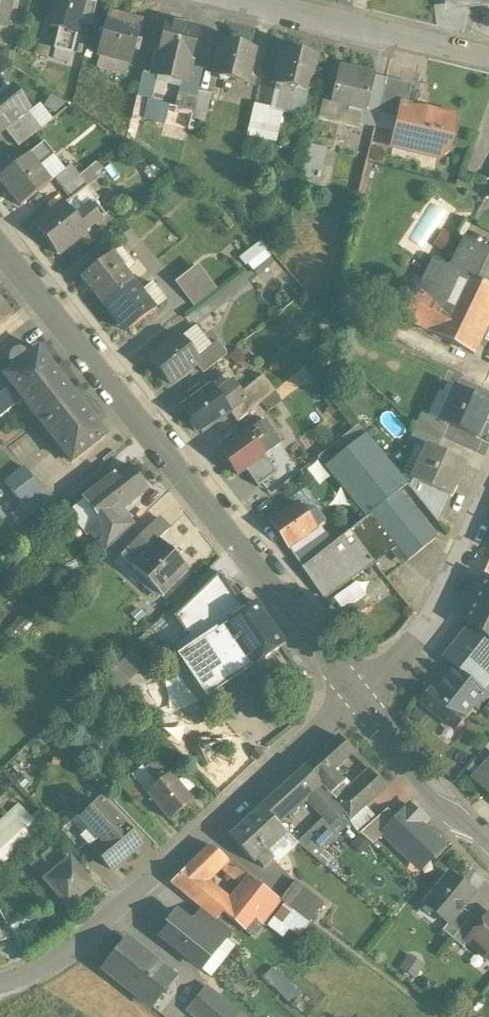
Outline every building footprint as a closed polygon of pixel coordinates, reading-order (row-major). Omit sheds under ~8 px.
[(4,25),(10,0),(0,0),(0,24),(4,25)] [(48,27),(59,30),(75,33),(78,22),(83,0),(54,0),(48,27)] [(86,0),(83,0),(78,22),(90,25),(96,2),(86,0)] [(107,14),(97,53),(131,61),(139,28),(124,24),(125,19),(107,14)] [(195,28),(164,20),(151,75),(184,83),(186,83),(190,67),(195,44),(191,43),(195,28)] [(75,33),(59,30),(54,49),(55,49),(70,53),(75,33)] [(254,49),(221,41),(213,75),(246,83),(254,49)] [(49,48),(36,44),(34,54),(47,57),(49,48)] [(316,56),(283,48),(274,83),(277,84),(276,90),(293,94),(294,88),(307,91),(316,56)] [(70,53),(55,49),(53,58),(68,62),(70,53)] [(201,69),(190,67),(186,83),(184,83),(182,95),(183,96),(195,98),(196,95),(201,69)] [(372,76),(354,71),(353,74),(338,71),(331,103),(361,110),(364,111),(372,76)] [(385,79),(372,76),(364,111),(361,110),(358,124),(373,127),(377,114),(385,79)] [(410,85),(385,79),(377,114),(398,119),(402,103),(406,104),(410,85)] [(7,84),(0,90),(0,115),(8,125),(26,111),(28,110),(7,84)] [(212,98),(196,95),(195,98),(189,118),(206,122),(212,98)] [(189,118),(195,98),(183,96),(180,110),(178,109),(156,104),(156,107),(145,104),(141,118),(187,129),(189,118)] [(406,104),(402,103),(398,119),(393,140),(405,143),(404,149),(437,157),(443,153),(452,115),(406,104)] [(283,111),(254,104),(247,135),(276,142),(283,111)] [(8,125),(3,129),(18,147),(40,129),(26,111),(8,125)] [(0,115),(0,132),(3,129),(8,125),(0,115)] [(187,129),(141,118),(140,124),(185,135),(187,129)] [(0,132),(0,136),(12,151),(18,147),(3,129),(0,132)] [(53,156),(43,144),(27,156),(37,169),(48,160),(53,156)] [(326,149),(307,145),(297,185),(316,190),(326,149)] [(26,155),(0,176),(0,183),(19,207),(49,183),(37,169),(27,156),(26,155)] [(59,174),(48,160),(37,169),(49,183),(52,180),(59,174)] [(78,177),(69,166),(59,174),(52,180),(61,191),(78,177)] [(85,186),(78,177),(61,191),(68,199),(82,188),(85,186)] [(68,199),(63,203),(75,217),(94,202),(82,188),(68,199)] [(75,217),(63,203),(35,226),(56,254),(85,231),(84,230),(104,215),(94,202),(75,217)] [(446,252),(455,238),(442,230),(433,244),(446,252)] [(462,237),(448,265),(434,258),(418,288),(445,301),(460,271),(488,285),(488,250),(462,237)] [(250,270),(270,255),(260,240),(239,255),(250,270)] [(110,256),(131,283),(144,273),(122,246),(110,256)] [(131,283),(110,256),(82,279),(103,305),(131,283)] [(198,304),(213,290),(193,266),(177,279),(198,304)] [(445,301),(418,288),(403,318),(474,353),(488,321),(488,285),(460,271),(445,301)] [(144,273),(131,283),(153,310),(166,300),(144,273)] [(131,283),(103,305),(125,333),(153,310),(131,283)] [(12,316),(0,301),(0,325),(12,316)] [(178,335),(150,357),(171,385),(196,365),(199,362),(196,358),(210,347),(194,328),(181,339),(178,335)] [(210,347),(196,358),(199,362),(196,365),(203,374),(227,355),(217,341),(210,347)] [(106,436),(38,349),(27,358),(14,367),(3,376),(22,400),(71,463),(106,436)] [(10,360),(11,363),(14,367),(27,358),(23,354),(21,352),(18,352),(15,353),(13,354),(11,357),(10,360)] [(210,386),(220,400),(237,388),(227,374),(210,386)] [(0,375),(0,417),(22,400),(3,376),(0,375)] [(202,392),(199,387),(188,395),(192,399),(182,407),(192,420),(189,424),(195,432),(200,432),(202,434),(230,414),(220,400),(210,386),(202,392)] [(454,387),(451,395),(440,420),(439,421),(446,424),(476,437),(488,409),(488,403),(454,387)] [(237,388),(220,400),(230,414),(247,402),(237,388)] [(434,388),(423,412),(440,420),(451,395),(434,388)] [(252,408),(247,402),(230,414),(236,421),(252,408)] [(252,408),(236,421),(245,433),(247,432),(248,433),(259,424),(262,422),(252,408)] [(423,412),(417,427),(440,438),(446,424),(439,421),(440,420),(423,412)] [(262,422),(259,424),(267,435),(256,444),(264,455),(285,440),(268,417),(262,422)] [(245,433),(220,452),(237,475),(264,455),(256,444),(267,435),(259,424),(248,433),(247,432),(245,433)] [(440,438),(417,427),(410,440),(431,450),(432,448),(435,450),(440,438)] [(407,486),(365,434),(325,467),(366,517),(367,518),(397,493),(407,486)] [(435,450),(432,448),(431,450),(425,463),(421,461),(412,480),(448,496),(449,497),(464,463),(435,450)] [(130,466),(103,486),(121,511),(148,490),(130,466)] [(41,490),(24,468),(5,483),(23,505),(41,490)] [(448,496),(412,480),(409,488),(436,522),(448,496)] [(121,511),(103,486),(84,500),(87,504),(103,525),(121,511)] [(41,490),(23,505),(31,516),(50,501),(41,490)] [(366,517),(349,531),(371,562),(394,545),(407,562),(434,540),(397,493),(367,518),(366,517)] [(103,525),(87,504),(62,523),(79,543),(103,525)] [(298,505),(271,524),(288,549),(315,529),(298,505)] [(121,511),(103,525),(117,542),(133,526),(121,511)] [(161,518),(146,533),(157,543),(160,540),(171,529),(161,518)] [(303,570),(302,570),(322,598),(371,562),(349,531),(333,545),(303,570)] [(146,533),(129,549),(139,560),(157,543),(146,533)] [(324,534),(293,558),(303,570),(333,545),(324,534)] [(171,552),(160,540),(157,543),(139,560),(133,566),(142,575),(138,578),(148,589),(152,585),(163,597),(189,571),(177,559),(183,554),(176,547),(171,552)] [(488,643),(488,580),(482,575),(460,620),(467,626),(488,643)] [(342,611),(365,596),(356,582),(333,597),(342,611)] [(383,584),(366,596),(372,605),(389,593),(383,584)] [(233,594),(181,629),(193,646),(215,630),(216,632),(224,627),(223,625),(245,611),(233,594)] [(245,611),(223,625),(224,627),(216,632),(215,633),(237,665),(246,659),(251,667),(283,646),(255,604),(245,611)] [(467,626),(442,659),(483,691),(488,682),(488,643),(467,626)] [(193,646),(177,656),(206,698),(251,667),(246,659),(237,665),(215,633),(216,632),(215,630),(193,646)] [(131,653),(118,667),(131,680),(145,667),(131,653)] [(488,696),(455,669),(444,683),(472,705),(477,710),(488,696)] [(472,705),(444,683),(435,694),(430,690),(420,703),(452,729),(472,705)] [(338,738),(305,768),(318,781),(330,770),(350,751),(338,738)] [(257,748),(251,754),(256,760),(262,754),(257,748)] [(136,780),(147,794),(170,774),(159,761),(136,780)] [(480,775),(488,784),(488,765),(480,775)] [(318,781),(305,768),(258,810),(273,823),(300,799),(303,802),(306,799),(325,819),(339,806),(336,802),(331,795),(318,781)] [(330,770),(318,781),(331,795),(343,783),(330,770)] [(370,771),(360,780),(374,797),(385,788),(370,771)] [(170,774),(147,794),(170,820),(192,800),(185,792),(176,781),(170,774)] [(185,792),(191,788),(181,776),(176,781),(185,792)] [(137,802),(147,794),(136,780),(126,789),(137,802)] [(349,790),(336,802),(339,806),(344,812),(349,819),(364,806),(374,797),(360,780),(349,790)] [(343,783),(331,795),(336,802),(349,790),(343,783)] [(100,803),(83,819),(93,829),(84,837),(89,843),(88,843),(93,849),(120,826),(100,803)] [(0,821),(0,861),(2,863),(40,828),(18,804),(0,821)] [(396,818),(382,833),(382,834),(409,860),(429,859),(442,846),(418,823),(423,819),(409,805),(396,818)] [(339,806),(325,819),(330,825),(344,812),(339,806)] [(364,806),(349,819),(359,833),(376,818),(364,806)] [(376,818),(359,833),(372,845),(382,834),(382,833),(396,818),(387,809),(376,818)] [(258,810),(228,836),(253,863),(256,861),(266,851),(285,834),(273,823),(258,810)] [(84,837),(72,822),(60,832),(78,852),(88,843),(89,843),(84,837)] [(120,826),(93,849),(111,870),(139,847),(129,835),(123,828),(120,825),(120,826)] [(127,825),(123,828),(129,835),(133,832),(127,825)] [(336,837),(326,827),(305,849),(316,858),(336,837)] [(70,860),(57,845),(42,858),(54,873),(70,860)] [(210,847),(171,883),(203,909),(217,919),(223,912),(225,910),(230,905),(202,882),(224,858),(210,847)] [(266,851),(256,861),(263,869),(273,859),(266,851)] [(54,873),(46,880),(61,899),(68,907),(93,886),(83,874),(77,868),(70,860),(54,873)] [(86,871),(81,865),(77,868),(83,874),(86,871)] [(246,874),(234,865),(229,870),(241,879),(246,874)] [(241,879),(240,881),(247,886),(252,879),(246,874),(241,879)] [(474,894),(449,874),(428,899),(437,907),(433,912),(448,924),(449,925),(462,908),(474,894)] [(247,886),(230,905),(225,910),(228,912),(245,926),(248,923),(272,894),(252,879),(247,886)] [(52,907),(61,899),(46,880),(36,888),(52,907)] [(323,902),(295,881),(280,900),(283,902),(309,921),(323,902)] [(272,894),(248,923),(259,930),(283,902),(280,900),(272,894)] [(471,916),(462,908),(449,925),(448,924),(442,931),(452,939),(471,916)] [(29,909),(9,920),(16,933),(21,944),(43,931),(29,909)] [(203,909),(191,924),(219,947),(232,931),(217,919),(203,909)] [(191,924),(176,912),(166,925),(168,927),(160,937),(200,968),(217,947),(218,948),(219,947),(191,924)] [(488,914),(481,924),(467,940),(468,941),(488,958),(488,914)] [(471,916),(452,939),(462,947),(468,941),(467,940),(481,924),(471,916)] [(173,978),(126,940),(103,969),(150,1006),(173,978)] [(288,1003),(298,996),(278,970),(269,977),(288,1003)] [(429,980),(418,971),(409,984),(422,992),(429,980)] [(206,988),(188,1010),(197,1016),(236,1016),(238,1014),(206,988)]
